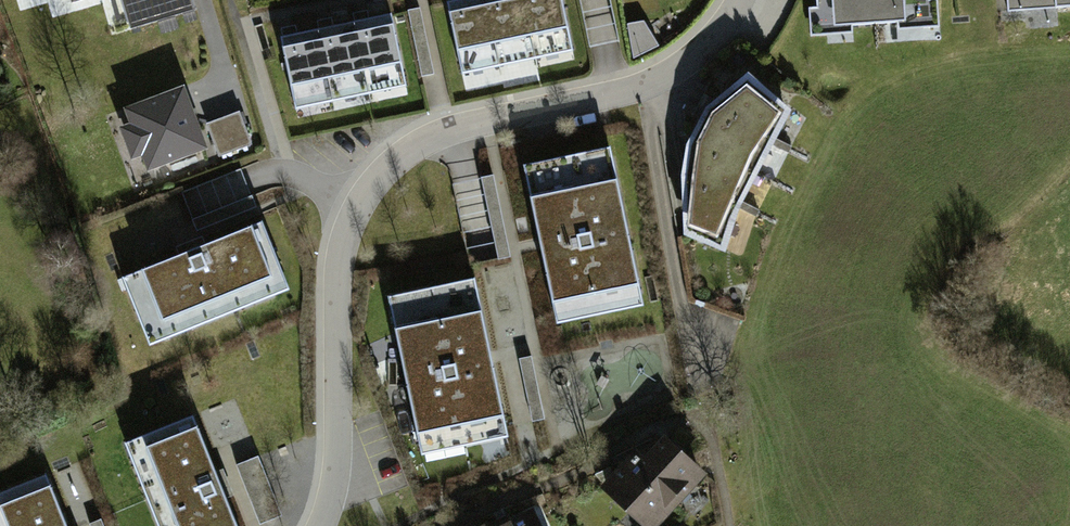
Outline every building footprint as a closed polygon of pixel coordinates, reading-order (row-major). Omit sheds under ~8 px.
[(447,1),(462,72),(573,49),(562,0),(452,0),(447,1)] [(617,34),(613,0),(583,0),(588,38),(617,34)] [(822,7),(813,8),(817,54),(870,50),(869,39),(900,37),(901,49),(958,45),(955,2),(951,2),(951,0),(821,0),(822,7)] [(1064,29),(1069,28),(1069,0),(1062,0),(1064,29)] [(423,7),(409,10),(420,77),(434,75),(423,7)] [(406,84),(391,13),(281,36),(296,108),(406,84)] [(646,19),(627,28),(639,56),(658,47),(646,19)] [(803,120),(757,81),(712,116),(693,153),(691,198),(694,244),(735,263),(754,208),(803,120)] [(184,96),(131,114),(148,167),(201,150),(184,96)] [(219,159),(252,148),(242,114),(208,124),(219,159)] [(525,163),(559,322),(644,304),(610,145),(525,163)] [(247,172),(185,187),(196,230),(257,216),(247,172)] [(501,179),(468,181),(471,243),(497,242),(497,258),(505,258),(501,179)] [(149,345),(286,288),(258,222),(121,278),(149,345)] [(388,297),(421,455),(508,437),(474,278),(388,297)] [(158,525),(236,525),(192,417),(125,444),(158,525)] [(601,499),(628,525),(634,525),(691,469),(662,440),(601,499)] [(41,476),(0,492),(0,525),(61,525),(41,476)] [(498,525),(545,525),(537,508),(498,525)]
